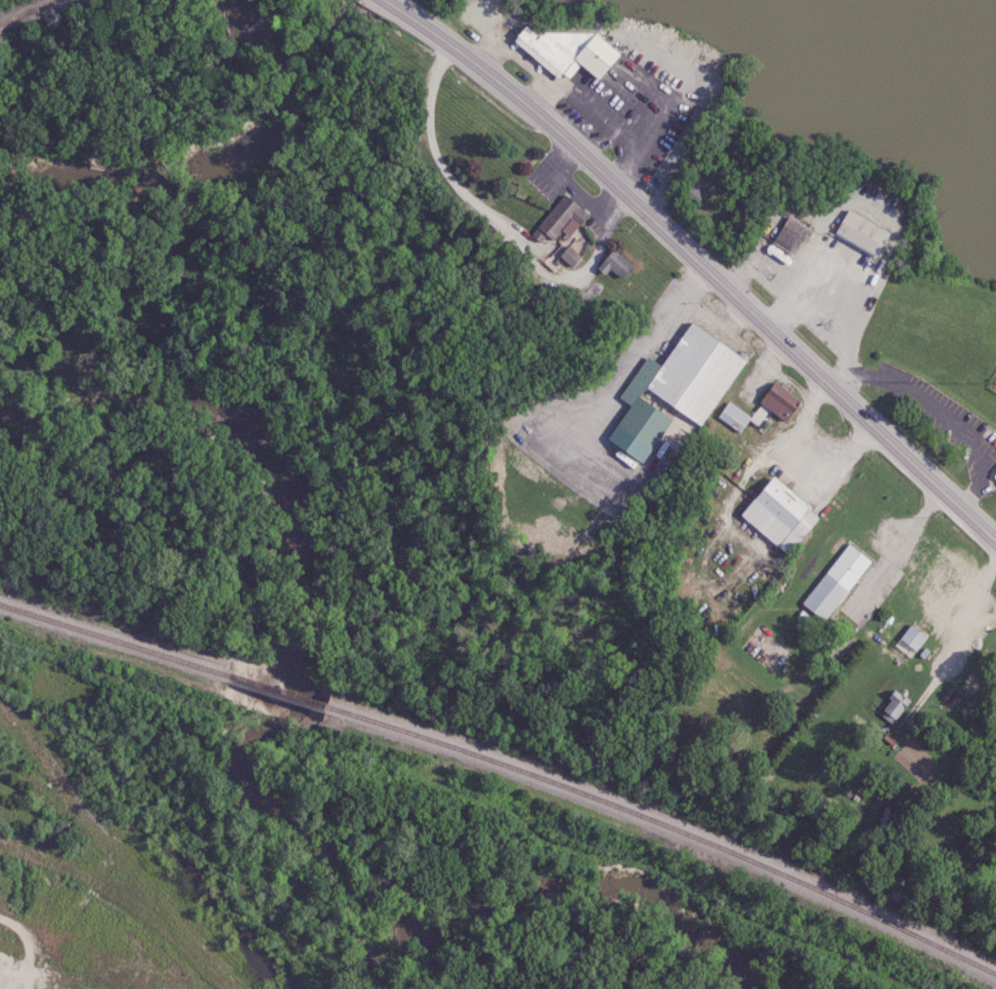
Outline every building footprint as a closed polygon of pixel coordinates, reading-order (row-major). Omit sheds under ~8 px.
[(531,31),(523,25),(511,40),(530,55),(537,55),(537,63),(556,78),(561,72),(569,79),(579,66),(597,80),(618,53),(592,32),(531,31)] [(695,203),(711,182),(697,172),(681,193),(695,203)] [(530,234),(540,243),(547,235),(553,240),(561,231),(568,236),(587,214),(565,195),(530,234)] [(885,232),(872,256),(830,233),(843,209),(885,232)] [(772,242),(793,255),(809,228),(788,215),(772,242)] [(570,267),(580,256),(568,245),(558,256),(570,267)] [(595,268),(603,275),(608,269),(620,279),(631,264),(611,248),(595,268)] [(643,385),(687,320),(743,357),(698,423),(643,385)] [(758,401),(772,381),(797,399),(783,419),(758,401)] [(749,416),(727,402),(717,418),(740,432),(749,416)] [(788,555),(819,514),(768,477),(738,517),(788,555)] [(801,604),(825,622),(871,560),(847,542),(801,604)] [(927,636),(910,623),(894,644),(911,657),(927,636)] [(877,713),(893,724),(910,700),(895,689),(877,713)]
